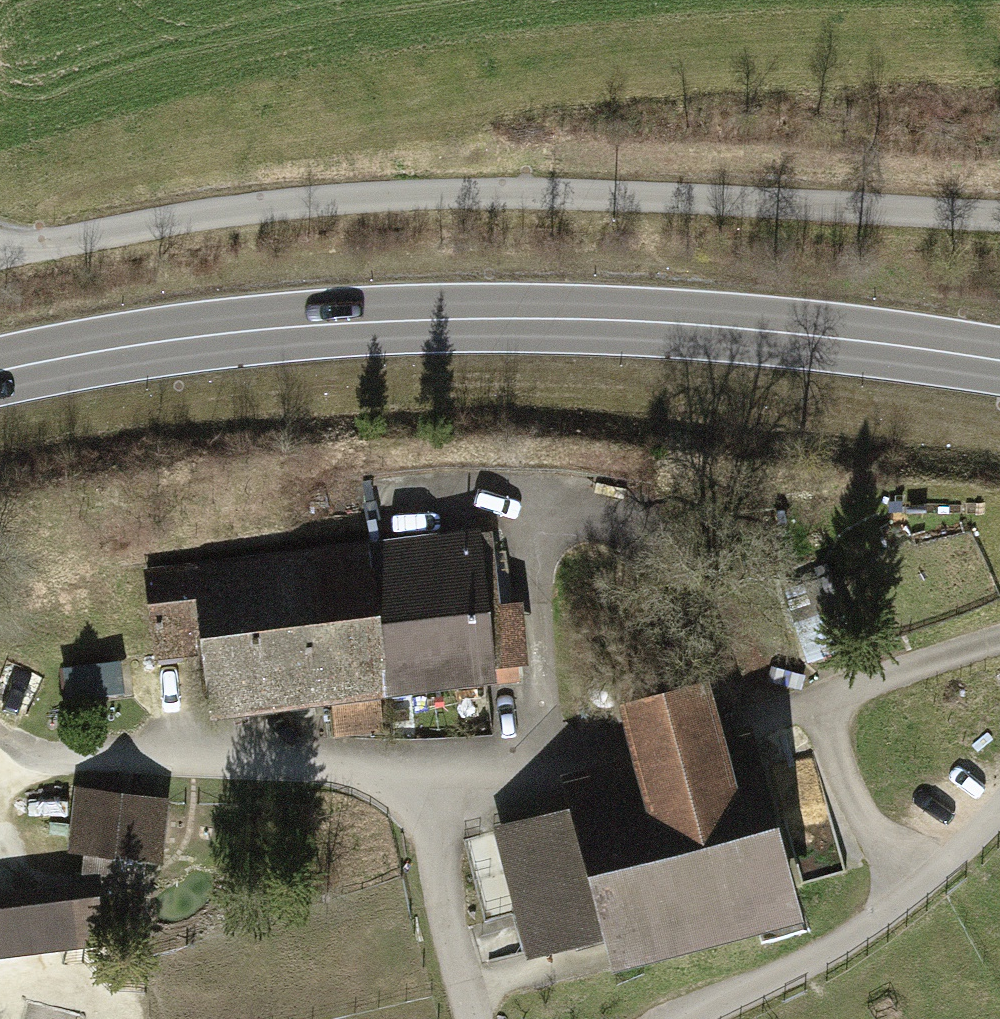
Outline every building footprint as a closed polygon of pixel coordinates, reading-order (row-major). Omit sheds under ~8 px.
[(369,549),(385,677),(483,666),(485,681),(517,677),(515,661),(522,660),(516,605),(510,606),(504,550),(471,553),(470,538),(369,549)] [(218,697),(385,677),(369,549),(147,576),(156,653),(182,650),(177,613),(207,610),(212,645),(218,697)] [(822,583),(791,594),(810,651),(841,641),(822,583)] [(177,613),(182,650),(212,645),(207,610),(177,613)] [(613,673),(604,671),(596,674),(590,681),(588,690),(591,698),(598,704),(607,706),(615,703),(621,696),(622,687),(620,679),(613,673)] [(337,689),(338,728),(384,726),(383,688),(337,689)] [(602,933),(789,883),(756,760),(720,770),(699,692),(630,710),(652,788),(497,830),(512,887),(549,878),(566,943),(602,933)] [(69,848),(89,850),(96,793),(76,789),(69,848)] [(140,856),(155,858),(163,801),(96,793),(89,850),(140,856)] [(140,856),(89,850),(85,881),(137,887),(140,856)] [(549,878),(512,887),(528,955),(566,943),(549,878)] [(789,883),(602,933),(611,970),(804,919),(794,882),(789,883)] [(91,890),(52,895),(57,937),(96,932),(91,890)] [(0,902),(0,944),(57,937),(52,895),(0,902)]
